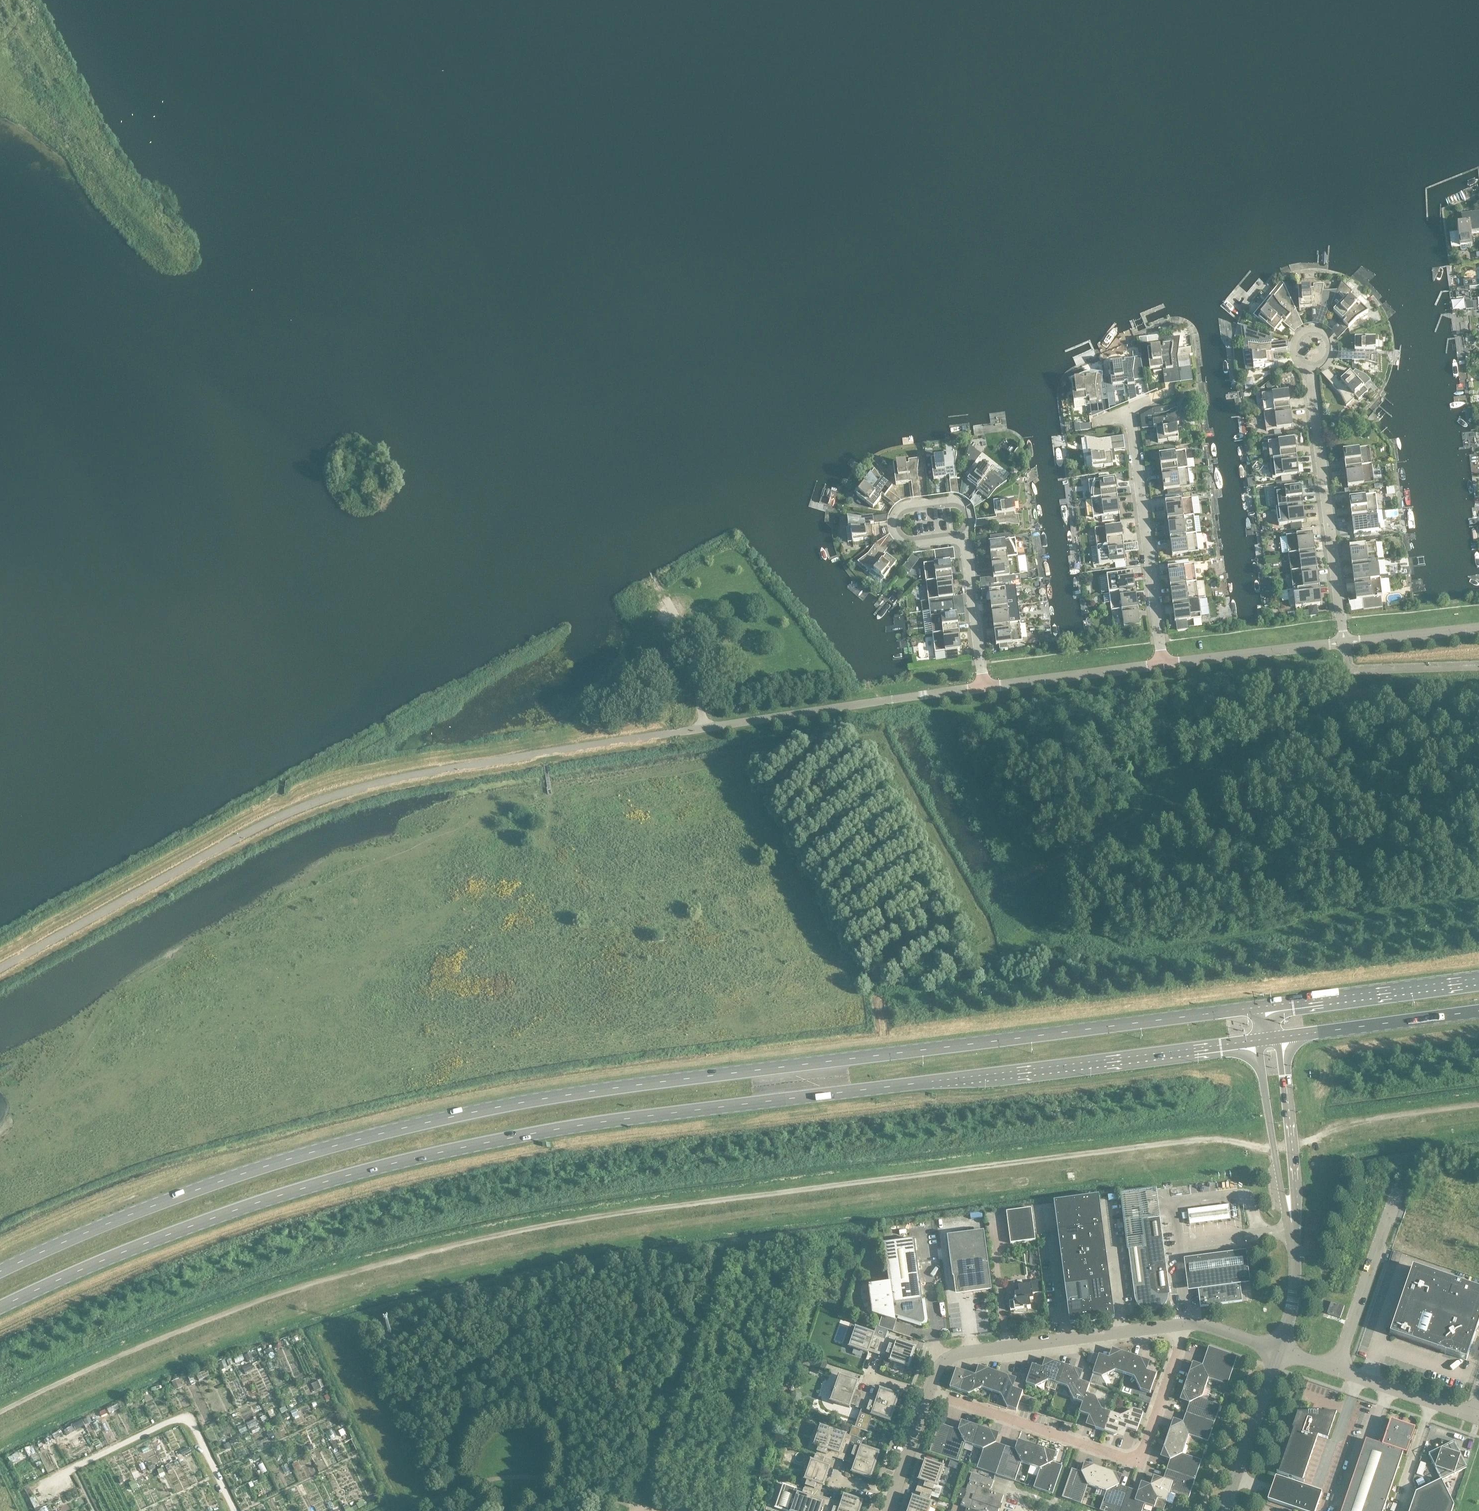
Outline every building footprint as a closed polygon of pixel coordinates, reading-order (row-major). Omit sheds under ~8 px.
[(1457,232),(1449,233),(1451,247),(1472,245),(1470,235),(1478,234),(1478,212),(1475,213),(1476,214),(1462,216),(1463,225),(1457,226),(1457,232)] [(1290,281),(1286,283),(1291,294),(1295,292),(1290,281)] [(1341,282),(1331,306),(1335,309),(1333,311),(1342,320),(1343,319),(1346,320),(1343,324),(1348,329),(1356,319),(1368,313),(1360,305),(1358,308),(1356,306),(1356,305),(1348,297),(1352,292),(1341,282)] [(1273,290),(1253,315),(1258,319),(1274,332),(1276,329),(1278,331),(1282,326),(1280,325),(1282,322),(1280,321),(1282,319),(1286,321),(1294,312),(1295,310),(1283,284),(1276,293),(1273,290)] [(1315,310),(1322,310),(1329,309),(1337,291),(1322,291),(1324,284),(1313,285),(1313,288),(1310,288),(1310,287),(1298,288),(1299,309),(1312,308),(1311,306),(1314,306),(1315,310)] [(1352,353),(1352,360),(1364,361),(1377,364),(1377,354),(1374,353),(1374,351),(1375,351),(1375,348),(1378,348),(1378,341),(1375,341),(1375,338),(1375,337),(1378,337),(1378,325),(1356,333),(1356,338),(1354,338),(1354,350),(1356,350),(1356,353),(1352,353)] [(1240,330),(1239,330),(1238,332),(1238,334),(1239,336),(1241,337),(1243,338),(1244,337),(1245,340),(1249,341),(1248,343),(1249,353),(1246,354),(1248,369),(1253,368),(1253,369),(1274,366),(1272,353),(1270,354),(1270,351),(1274,350),(1273,343),(1271,343),(1271,341),(1273,341),(1272,335),(1243,326),(1243,329),(1242,329),(1240,330)] [(1147,346),(1140,347),(1143,369),(1149,369),(1150,370),(1153,369),(1153,372),(1161,371),(1161,368),(1162,368),(1162,366),(1165,366),(1165,370),(1173,369),(1179,369),(1177,357),(1180,337),(1158,340),(1158,342),(1146,343),(1147,346)] [(1110,376),(1105,377),(1108,399),(1109,407),(1116,406),(1114,392),(1125,391),(1124,382),(1127,382),(1127,386),(1134,385),(1134,379),(1144,378),(1140,357),(1134,358),(1134,360),(1124,361),(1124,359),(1109,361),(1109,365),(1110,376)] [(1355,370),(1351,373),(1350,372),(1340,380),(1341,382),(1339,383),(1337,380),(1331,385),(1340,394),(1346,406),(1354,399),(1351,397),(1353,395),(1358,400),(1368,391),(1364,387),(1370,381),(1365,375),(1355,370)] [(1089,371),(1071,378),(1071,381),(1074,408),(1086,407),(1085,403),(1089,402),(1102,400),(1108,399),(1105,377),(1102,378),(1102,372),(1089,371)] [(1272,381),(1267,386),(1270,390),(1276,385),(1272,381)] [(1261,394),(1264,412),(1290,409),(1288,392),(1288,390),(1287,390),(1287,391),(1261,394)] [(1154,409),(1155,415),(1152,415),(1153,428),(1158,427),(1158,430),(1156,430),(1158,443),(1178,440),(1177,427),(1176,428),(1175,425),(1179,424),(1176,408),(1170,411),(1170,407),(1154,409)] [(1292,426),(1290,409),(1264,412),(1266,430),(1292,427),(1293,427),(1292,426)] [(1090,456),(1092,469),(1093,474),(1101,472),(1101,468),(1113,466),(1112,461),(1114,461),(1114,455),(1111,455),(1111,454),(1109,454),(1109,451),(1113,450),(1111,438),(1099,439),(1086,438),(1088,454),(1091,453),(1092,456),(1090,456)] [(1267,442),(1270,460),(1296,456),(1294,439),(1294,438),(1293,438),(1267,442)] [(969,446),(964,474),(965,475),(981,455),(969,446)] [(1343,451),(1345,468),(1371,465),(1369,446),(1343,450),(1342,450),(1343,451)] [(1159,454),(1159,455),(1161,472),(1188,469),(1185,451),(1174,452),(1173,447),(1164,448),(1164,453),(1159,454)] [(931,452),(923,453),(927,478),(933,477),(933,480),(946,478),(946,476),(949,476),(949,480),(956,479),(955,467),(957,454),(946,455),(946,459),(944,459),(943,458),(932,459),(931,452)] [(1298,473),(1296,456),(1270,460),(1272,478),(1298,475),(1299,475),(1299,473),(1298,473)] [(919,459),(893,462),(896,485),(908,483),(909,486),(919,484),(917,472),(919,459)] [(980,464),(967,480),(977,488),(978,486),(981,488),(978,492),(988,499),(996,489),(1006,482),(1005,480),(1009,475),(998,466),(992,474),(989,472),(990,472),(980,464)] [(1374,483),(1371,465),(1345,468),(1347,485),(1347,487),(1348,487),(1348,486),(1374,483)] [(857,495),(856,496),(873,508),(881,498),(879,497),(881,495),(884,497),(892,487),(882,480),(874,469),(864,482),(862,480),(853,492),(857,495)] [(1188,469),(1161,472),(1163,489),(1163,491),(1164,491),(1164,490),(1167,490),(1168,495),(1181,493),(1181,488),(1190,487),(1188,469)] [(1088,481),(1090,499),(1117,496),(1115,479),(1115,477),(1114,478),(1110,478),(1099,480),(1088,481)] [(1276,489),(1274,489),(1276,507),(1302,504),(1302,503),(1301,503),(1300,497),(1298,497),(1298,495),(1301,495),(1300,487),(1300,485),(1299,485),(1299,486),(1293,487),(1293,481),(1276,484),(1276,489)] [(1349,499),(1351,516),(1378,512),(1375,494),(1369,495),(1355,497),(1350,497),(1349,497),(1349,499)] [(1119,513),(1117,496),(1090,499),(1093,518),(1119,514),(1120,514),(1119,513)] [(1167,519),(1167,520),(1194,516),(1191,498),(1166,501),(1165,501),(1167,519)] [(997,515),(997,518),(993,518),(994,525),(1006,524),(1019,526),(1018,515),(1015,515),(1014,513),(1015,513),(1014,500),(993,502),(995,515),(997,515)] [(1302,504),(1276,507),(1278,526),(1290,524),(1291,529),(1301,528),(1300,523),(1304,522),(1305,522),(1305,521),(1304,521),(1303,513),(1300,513),(1300,511),(1302,511),(1301,505),(1303,505),(1302,504)] [(1380,530),(1378,512),(1351,516),(1353,533),(1353,534),(1354,534),(1380,530)] [(1196,534),(1194,516),(1167,520),(1170,537),(1169,537),(1169,538),(1196,534)] [(853,542),(853,543),(865,541),(866,549),(872,544),(871,540),(873,540),(872,527),(870,528),(869,525),(874,524),(873,517),(860,519),(847,517),(848,528),(846,528),(848,543),(853,542)] [(1094,529),(1097,547),(1123,543),(1121,526),(1121,525),(1120,525),(1094,529)] [(1286,536),(1288,554),(1315,551),(1314,550),(1312,532),(1311,532),(1311,533),(1286,536)] [(1198,552),(1196,534),(1169,538),(1172,555),(1172,556),(1173,556),(1198,552)] [(989,542),(988,542),(989,543),(991,560),(1017,557),(1015,539),(989,542)] [(1351,563),(1351,564),(1378,561),(1375,542),(1350,546),(1349,546),(1351,563)] [(1125,560),(1123,543),(1097,547),(1099,565),(1125,562),(1126,562),(1125,560)] [(883,579),(884,580),(896,563),(886,555),(885,557),(883,555),(886,552),(875,544),(868,554),(857,562),(870,572),(868,574),(880,583),(883,579)] [(1317,568),(1315,551),(1288,554),(1290,572),(1317,569),(1317,568)] [(1017,557),(991,560),(994,584),(1020,581),(1017,557)] [(904,567),(903,568),(909,572),(916,563),(910,558),(904,567)] [(949,561),(923,564),(926,582),(952,579),(950,562),(950,560),(949,560),(949,561)] [(1380,578),(1378,561),(1351,564),(1354,581),(1353,581),(1353,582),(1380,578)] [(1170,585),(1170,586),(1196,582),(1194,564),(1168,568),(1168,567),(1167,567),(1170,585)] [(1319,586),(1317,569),(1290,572),(1293,590),(1319,586)] [(1106,576),(1109,594),(1135,590),(1135,589),(1133,572),(1132,572),(1126,573),(1116,574),(1106,576)] [(1382,597),(1380,578),(1353,582),(1356,599),(1356,600),(1357,600),(1362,599),(1363,610),(1382,609),(1381,597),(1382,597)] [(952,579),(926,582),(929,611),(954,608),(953,597),(954,597),(955,597),(954,596),(952,579)] [(989,590),(991,609),(993,608),(1018,605),(1015,589),(1021,588),(1020,581),(994,584),(995,590),(989,590)] [(1199,600),(1196,582),(1170,586),(1172,603),(1172,604),(1199,600)] [(1321,603),(1319,586),(1293,590),(1287,591),(1287,597),(1288,597),(1288,599),(1288,600),(1289,601),(1289,603),(1290,604),(1291,607),(1295,606),(1295,608),(1308,606),(1317,605),(1321,605),(1322,605),(1321,603)] [(1137,607),(1135,590),(1109,594),(1111,612),(1138,608),(1138,607),(1137,607)] [(1201,618),(1199,600),(1172,604),(1174,621),(1174,622),(1175,622),(1201,618)] [(993,608),(991,609),(993,627),(996,626),(1020,623),(1018,605),(993,608)] [(1317,605),(1308,606),(1309,614),(1318,613),(1317,605)] [(954,608),(929,611),(932,634),(959,631),(957,614),(957,613),(956,613),(955,613),(954,608)] [(1140,625),(1138,608),(1111,612),(1113,630),(1139,627),(1140,627),(1140,625)] [(996,626),(993,627),(996,644),(995,644),(996,645),(999,645),(999,649),(1008,648),(1007,643),(1022,642),(1020,623),(996,626)] [(959,631),(932,634),(935,653),(961,649),(961,650),(961,648),(959,631)] [(1159,1218),(1156,1189),(1121,1194),(1128,1250),(1129,1250),(1135,1296),(1135,1298),(1136,1300),(1136,1301),(1137,1302),(1138,1303),(1138,1304),(1139,1305),(1140,1306),(1142,1308),(1144,1309),(1145,1309),(1147,1310),(1149,1310),(1151,1311),(1153,1311),(1154,1310),(1155,1310),(1156,1310),(1158,1309),(1159,1309),(1160,1308),(1162,1307),(1163,1306),(1165,1304),(1166,1303),(1166,1302),(1167,1300),(1168,1298),(1168,1297),(1168,1295),(1170,1295),(1169,1285),(1160,1218),(1159,1218)] [(1102,1226),(1098,1197),(1076,1200),(1080,1228),(1102,1226)] [(1080,1228),(1076,1200),(1054,1203),(1058,1231),(1080,1228)] [(1189,1212),(1191,1226),(1230,1221),(1228,1206),(1189,1212)] [(1035,1240),(1031,1209),(1006,1212),(1010,1244),(1035,1240)] [(1104,1244),(1102,1226),(1080,1228),(1083,1247),(1104,1244)] [(1083,1247),(1080,1228),(1058,1231),(1060,1250),(1083,1247)] [(984,1232),(947,1237),(952,1278),(953,1278),(953,1276),(961,1275),(961,1276),(962,1276),(964,1285),(973,1292),(990,1290),(990,1291),(991,1291),(984,1232)] [(884,1244),(889,1283),(868,1285),(869,1287),(868,1287),(872,1314),(883,1318),(879,1327),(892,1331),(896,1320),(891,1318),(890,1314),(893,1314),(893,1315),(894,1315),(920,1324),(921,1324),(922,1324),(923,1323),(924,1322),(924,1321),(925,1320),(925,1319),(923,1307),(924,1306),(924,1305),(925,1305),(924,1304),(924,1303),(923,1303),(922,1303),(922,1300),(914,1240),(884,1244)] [(1106,1262),(1104,1244),(1083,1247),(1085,1265),(1106,1262)] [(1085,1265),(1083,1247),(1060,1250),(1063,1268),(1085,1265)] [(1245,1251),(1185,1258),(1189,1290),(1249,1282),(1245,1251)] [(1109,1281),(1106,1262),(1085,1265),(1087,1283),(1109,1281)] [(1087,1283),(1085,1265),(1063,1268),(1065,1286),(1087,1283)] [(1412,1267),(1390,1331),(1392,1335),(1466,1360),(1478,1322),(1478,1290),(1412,1267)] [(1029,1300),(1033,1299),(1032,1294),(1042,1293),(1040,1280),(1030,1282),(1030,1285),(1018,1286),(1019,1293),(1014,1293),(1015,1300),(1014,1300),(1014,1301),(1009,1302),(1010,1311),(1013,1311),(1014,1312),(1023,1313),(1023,1310),(1024,1309),(1023,1308),(1026,1308),(1027,1309),(1031,1309),(1029,1300)] [(1111,1300),(1109,1281),(1087,1283),(1090,1303),(1111,1300)] [(1090,1303),(1087,1283),(1065,1286),(1068,1306),(1090,1303)] [(1198,1289),(1200,1307),(1242,1301),(1239,1283),(1198,1289)] [(1114,1318),(1111,1300),(1090,1303),(1092,1321),(1114,1318)] [(1331,1302),(1327,1314),(1340,1318),(1344,1306),(1331,1302)] [(1092,1321),(1090,1303),(1068,1306),(1070,1324),(1092,1321)] [(870,1349),(880,1352),(885,1339),(874,1336),(874,1335),(855,1328),(849,1347),(868,1354),(870,1349)] [(887,1334),(885,1339),(880,1352),(891,1356),(890,1361),(909,1367),(915,1348),(896,1342),(898,1338),(887,1334)] [(1237,1357),(1208,1347),(1202,1366),(1208,1379),(1227,1385),(1237,1357)] [(1121,1352),(1109,1358),(1115,1371),(1124,1374),(1131,1355),(1121,1352)] [(1092,1374),(1093,1374),(1090,1384),(1109,1390),(1102,1377),(1115,1371),(1109,1358),(1099,1355),(1092,1374)] [(1140,1359),(1131,1355),(1124,1374),(1134,1377),(1146,1371),(1140,1359)] [(1054,1362),(1042,1368),(1048,1381),(1057,1384),(1064,1365),(1054,1362)] [(1035,1387),(1048,1381),(1042,1368),(1032,1365),(1025,1384),(1035,1387)] [(1073,1369),(1064,1365),(1057,1384),(1067,1387),(1080,1381),(1073,1369)] [(1208,1379),(1202,1366),(1189,1372),(1186,1382),(1205,1388),(1208,1379)] [(949,1388),(959,1391),(969,1395),(981,1388),(975,1376),(956,1369),(949,1388)] [(988,1369),(975,1376),(981,1388),(991,1392),(997,1373),(988,1369)] [(1156,1375),(1146,1371),(1134,1377),(1140,1390),(1150,1394),(1156,1375)] [(1007,1376),(997,1373),(991,1392),(1000,1395),(1013,1389),(1007,1376)] [(850,1406),(861,1410),(865,1397),(854,1393),(858,1382),(839,1376),(830,1401),(849,1408),(850,1406)] [(1089,1385),(1080,1381),(1067,1387),(1073,1400),(1082,1403),(1083,1403),(1086,1394),(1089,1385)] [(1205,1388),(1186,1382),(1183,1391),(1189,1404),(1202,1398),(1205,1388)] [(1023,1392),(1013,1389),(1000,1395),(1006,1407),(1016,1411),(1023,1392)] [(890,1422),(899,1396),(880,1390),(876,1400),(865,1397),(861,1410),(855,1427),(861,1429),(866,1431),(871,1415),(890,1422)] [(1083,1403),(1082,1403),(1079,1413),(1089,1416),(1101,1410),(1095,1397),(1086,1394),(1083,1403)] [(1023,1396),(1021,1402),(1027,1404),(1029,1398),(1023,1396)] [(1030,1398),(1028,1404),(1036,1407),(1038,1401),(1030,1398)] [(1221,1404),(1202,1398),(1189,1404),(1186,1413),(1214,1423),(1221,1404)] [(1111,1413),(1101,1410),(1089,1416),(1095,1429),(1104,1432),(1111,1413)] [(1133,1410),(1120,1416),(1127,1429),(1136,1432),(1143,1413),(1133,1410)] [(1304,1482),(1302,1481),(1318,1436),(1328,1439),(1336,1413),(1297,1412),(1297,1413),(1293,1427),(1292,1427),(1294,1428),(1278,1473),(1277,1472),(1276,1473),(1304,1482)] [(1120,1416),(1111,1413),(1104,1432),(1114,1435),(1127,1429),(1120,1416)] [(1214,1423),(1186,1413),(1182,1423),(1189,1435),(1207,1442),(1208,1442),(1214,1423)] [(1382,1445),(1365,1440),(1341,1510),(1383,1510),(1403,1453),(1406,1454),(1409,1445),(1409,1443),(1410,1443),(1411,1443),(1411,1442),(1412,1441),(1412,1440),(1411,1439),(1411,1438),(1412,1438),(1415,1428),(1390,1420),(1382,1445)] [(1189,1435),(1182,1423),(1170,1429),(1167,1438),(1185,1445),(1189,1435)] [(958,1462),(964,1443),(958,1431),(939,1424),(929,1452),(958,1462)] [(971,1424),(958,1431),(964,1443),(974,1446),(980,1428),(971,1424)] [(818,1447),(815,1456),(829,1461),(832,1452),(839,1454),(838,1456),(844,1458),(852,1436),(850,1435),(846,1434),(845,1435),(820,1426),(813,1445),(818,1447)] [(853,1426),(850,1435),(852,1436),(844,1458),(855,1462),(860,1447),(863,1440),(857,1438),(861,1429),(855,1427),(853,1426)] [(989,1431),(980,1428),(974,1446),(983,1450),(996,1443),(989,1431)] [(1185,1445),(1167,1438),(1163,1448),(1170,1461),(1182,1454),(1185,1445)] [(880,1441),(878,1447),(884,1449),(886,1443),(880,1441)] [(1429,1454),(1428,1454),(1429,1454),(1441,1479),(1442,1480),(1467,1467),(1455,1442),(1455,1441),(1454,1441),(1429,1454)] [(1005,1447),(996,1443),(983,1450),(977,1469),(995,1475),(1005,1447)] [(1027,1444),(1015,1450),(1021,1463),(1030,1466),(1037,1447),(1027,1444)] [(879,1453),(860,1447),(855,1462),(851,1472),(870,1479),(879,1453)] [(1015,1450),(1005,1447),(995,1475),(1014,1482),(1021,1463),(1015,1450)] [(1046,1450),(1037,1447),(1030,1466),(1040,1469),(1052,1463),(1046,1450)] [(1201,1461),(1182,1454),(1170,1461),(1166,1470),(1195,1480),(1201,1461)] [(829,1461),(815,1456),(813,1462),(811,1461),(804,1480),(807,1481),(805,1486),(818,1491),(820,1485),(823,1486),(830,1467),(827,1466),(829,1461)] [(921,1481),(917,1492),(931,1497),(934,1485),(937,1486),(944,1467),(925,1461),(918,1480),(921,1481)] [(1062,1466),(1052,1463),(1040,1469),(1033,1488),(1052,1494),(1062,1466)] [(1094,1466),(1081,1473),(1087,1485),(1097,1489),(1103,1470),(1094,1466)] [(1081,1473),(1071,1469),(1062,1498),(1081,1504),(1087,1485),(1081,1473)] [(1113,1473),(1103,1470),(1097,1489),(1106,1492),(1119,1486),(1113,1473)] [(1195,1480),(1166,1470),(1163,1480),(1169,1492),(1188,1499),(1195,1480)] [(956,1497),(963,1500),(961,1506),(975,1510),(998,1510),(999,1509),(995,1508),(997,1504),(1000,1505),(1003,1496),(989,1491),(990,1488),(991,1488),(994,1481),(972,1473),(970,1481),(969,1484),(966,1490),(959,1488),(956,1497)] [(1321,1492),(1274,1477),(1266,1500),(1299,1510),(1315,1510),(1321,1492)] [(1411,1506),(1426,1510),(1452,1510),(1454,1505),(1442,1480),(1441,1479),(1416,1492),(1411,1506)] [(1169,1492),(1163,1480),(1150,1486),(1157,1499),(1166,1502),(1169,1492)] [(1423,1480),(1416,1484),(1419,1489),(1425,1486),(1423,1480)] [(786,1510),(826,1510),(829,1502),(823,1500),(822,1502),(815,1500),(818,1491),(805,1486),(803,1492),(783,1485),(775,1507),(786,1510)] [(1119,1486),(1106,1492),(1100,1510),(1101,1510),(1121,1510),(1128,1489),(1119,1486)] [(1157,1499),(1150,1486),(1138,1492),(1144,1505),(1154,1508),(1157,1499)] [(1128,1489),(1121,1510),(1142,1510),(1144,1505),(1138,1492),(1128,1489)] [(917,1492),(915,1498),(912,1497),(908,1510),(929,1510),(931,1503),(929,1502),(931,1497),(917,1492)] [(829,1502),(826,1510),(859,1510),(863,1502),(844,1495),(840,1506),(829,1502)]
